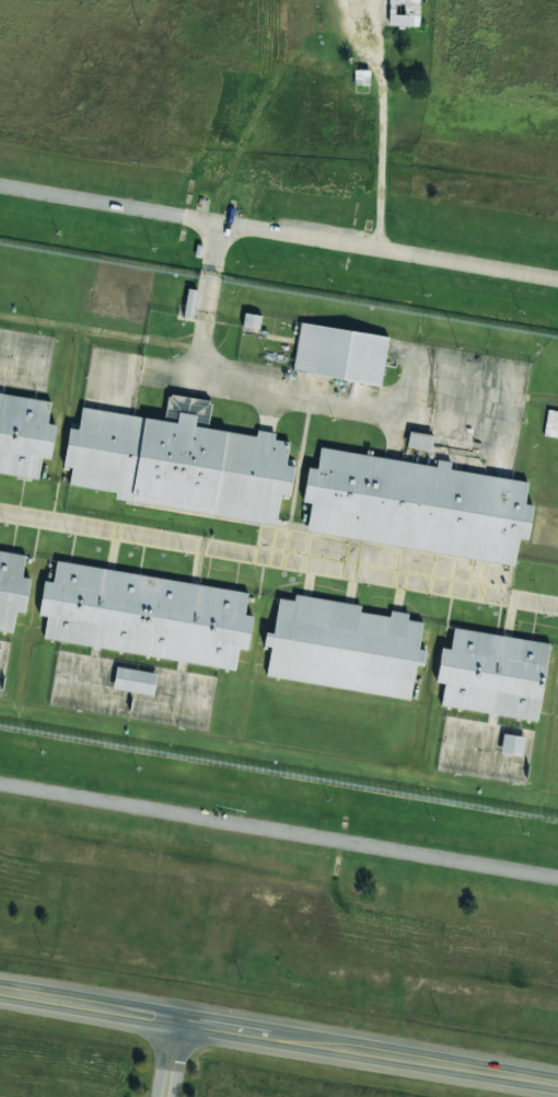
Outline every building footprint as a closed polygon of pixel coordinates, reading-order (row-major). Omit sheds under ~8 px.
[(420,2),(426,2),(426,0),(389,0),(388,25),(419,26),(420,2)] [(184,317),(194,318),(197,290),(187,289),(184,317)] [(262,316),(245,313),(242,326),(259,329),(262,316)] [(389,337),(301,323),(293,372),(381,386),(389,337)] [(0,393),(0,473),(38,478),(41,458),(51,459),(55,425),(47,424),(51,400),(0,393)] [(275,525),(280,495),(289,497),(294,466),(286,465),(289,442),(274,440),(275,433),(257,430),(256,436),(208,429),(212,401),(168,394),(164,420),(82,408),(78,429),(70,428),(64,466),(72,467),(69,485),(116,493),(115,501),(275,525)] [(547,411),(544,436),(557,438),(557,412),(547,411)] [(433,435),(409,431),(406,446),(430,451),(433,435)] [(306,534),(514,564),(518,539),(527,540),(532,505),(524,504),(528,481),(449,470),(450,462),(437,460),(437,465),(320,448),(317,469),(308,467),(303,502),(311,503),(306,534)] [(0,550),(0,631),(12,632),(15,611),(25,613),(30,578),(22,577),(25,554),(0,550)] [(248,590),(56,563),(53,582),(44,581),(39,616),(47,617),(44,641),(235,668),(238,649),(247,650),(252,616),(244,614),(248,590)] [(410,698),(415,665),(422,666),(425,650),(419,649),(422,622),(407,620),(408,613),(391,611),(390,616),(360,612),(361,604),(295,595),(294,600),(278,598),(273,634),(265,632),(264,646),(270,647),(266,678),(410,698)] [(537,721),(549,643),(453,629),(450,650),(441,648),(436,683),(444,684),(441,707),(537,721)] [(113,688),(152,696),(157,674),(117,666),(113,688)] [(525,738),(503,734),(500,752),(522,756),(525,738)]
